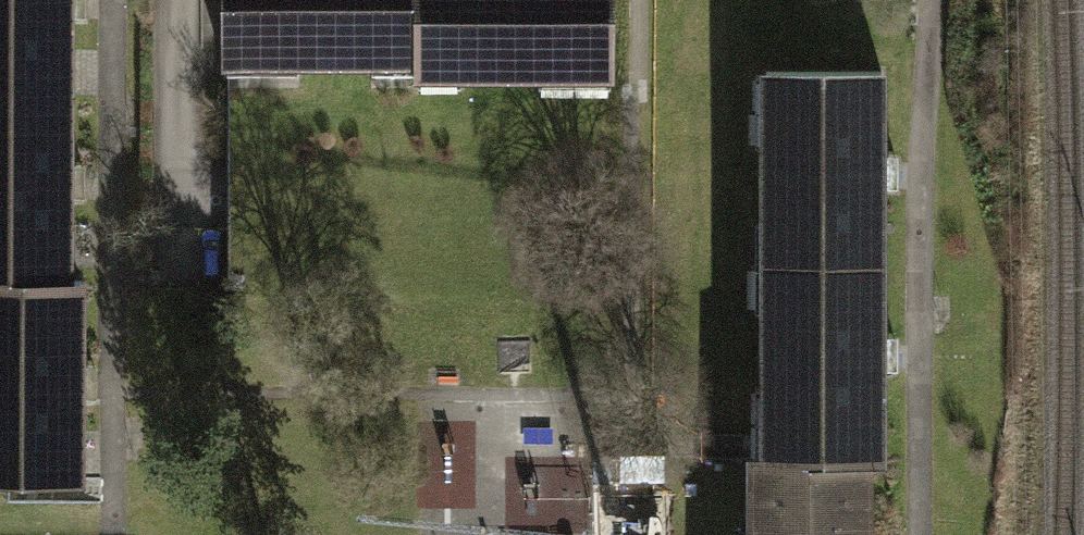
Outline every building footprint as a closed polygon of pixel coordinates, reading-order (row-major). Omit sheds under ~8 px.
[(223,90),(421,92),(422,0),(224,0),(223,90)] [(421,92),(421,103),(619,106),(621,0),(422,0),(421,92)] [(768,72),(768,265),(883,265),(883,72),(768,72)] [(69,296),(71,103),(0,102),(0,296),(69,296)] [(768,265),(768,458),(868,458),(883,458),(883,265),(768,265)] [(84,489),(86,296),(69,296),(0,296),(0,488),(84,489)] [(513,450),(515,530),(603,528),(601,448),(513,450)] [(754,534),(868,534),(868,458),(768,458),(754,458),(754,534)]
